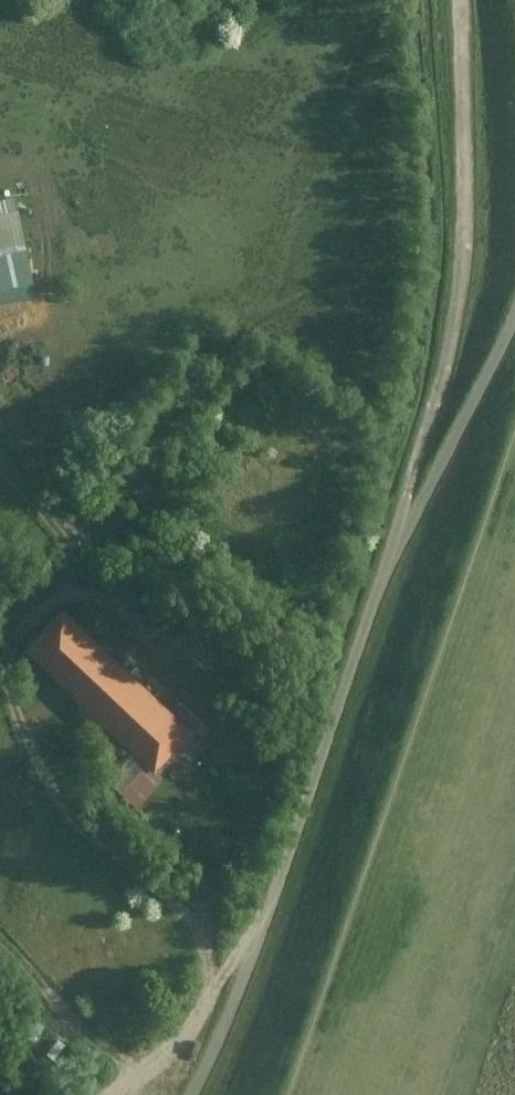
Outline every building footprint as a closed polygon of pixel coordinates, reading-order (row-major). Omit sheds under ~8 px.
[(0,217),(0,294),(39,286),(24,212),(0,217)] [(167,718),(65,621),(28,660),(156,783),(203,734),(176,709),(167,718)]
